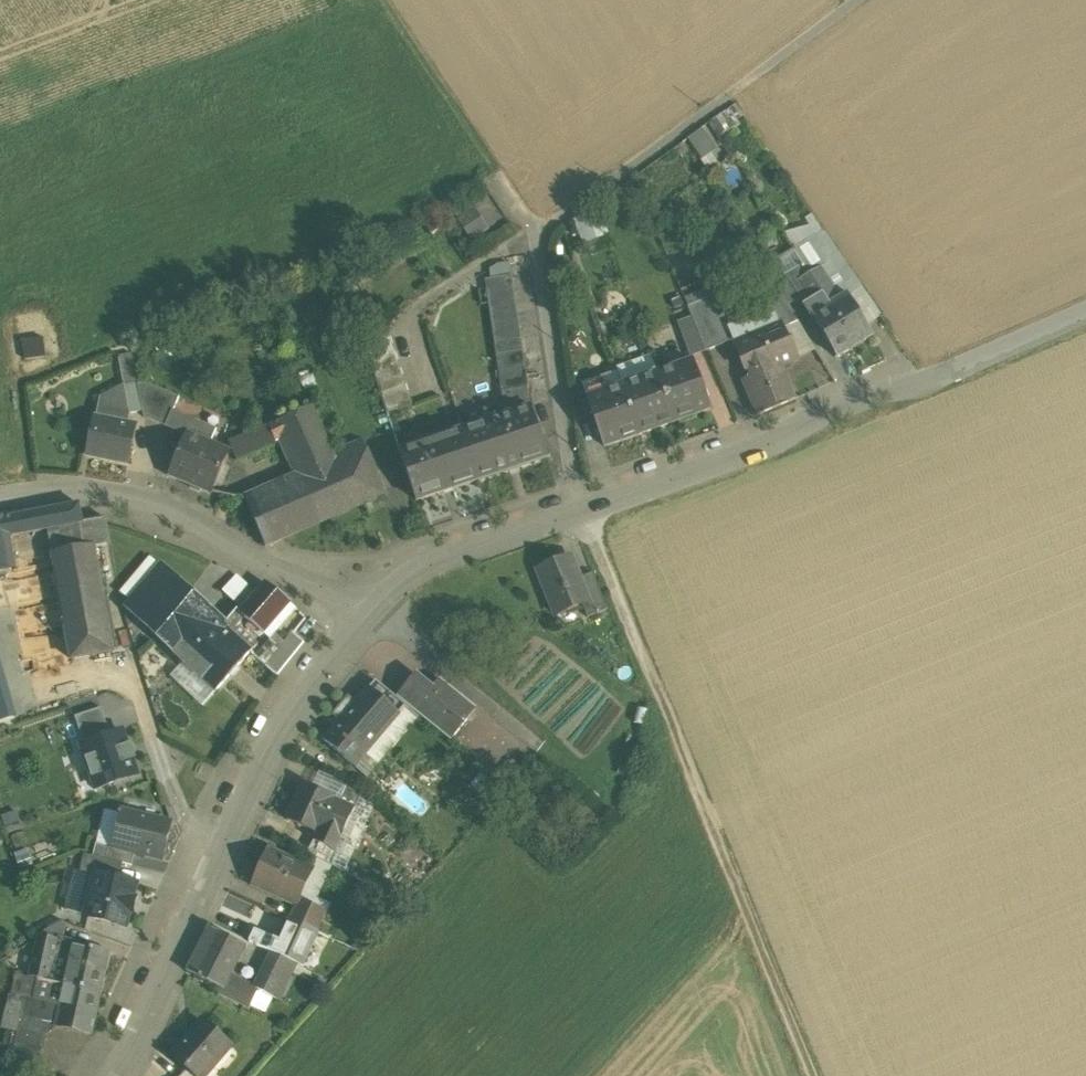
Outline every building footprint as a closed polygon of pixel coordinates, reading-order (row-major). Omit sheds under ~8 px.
[(684,136),(699,157),(712,147),(697,126),(684,136)] [(487,230),(474,211),(460,220),(472,239),(487,230)] [(608,235),(598,211),(586,216),(596,240),(608,235)] [(596,240),(586,216),(574,221),(584,245),(596,240)] [(825,234),(795,252),(803,265),(807,272),(809,275),(826,265),(820,254),(832,245),(825,234)] [(832,245),(820,254),(826,265),(840,257),(832,245)] [(785,276),(803,265),(795,252),(766,269),(775,283),(785,276)] [(861,287),(840,257),(826,265),(848,296),(861,287)] [(803,265),(785,276),(799,298),(811,317),(812,317),(830,307),(809,275),(807,272),(803,265)] [(848,296),(826,265),(809,275),(830,307),(848,296)] [(512,276),(486,280),(502,392),(528,388),(529,388),(512,276)] [(799,298),(785,276),(775,283),(788,305),(799,298)] [(788,305),(775,283),(763,288),(779,326),(781,325),(782,327),(784,327),(784,328),(798,321),(788,305)] [(725,289),(707,297),(707,298),(712,310),(714,309),(731,302),(725,289)] [(873,337),(848,296),(830,307),(855,347),(873,337)] [(707,298),(687,307),(692,319),(706,352),(728,343),(714,309),(712,310),(707,298)] [(855,347),(830,307),(812,317),(836,358),(855,347)] [(706,352),(692,319),(678,324),(691,358),(706,352)] [(779,326),(738,343),(740,346),(735,348),(744,369),(748,367),(750,371),(740,375),(742,380),(781,365),(799,358),(791,340),(789,340),(784,328),(784,327),(782,327),(781,325),(779,326)] [(386,326),(360,335),(387,413),(412,404),(386,326)] [(42,336),(21,339),(24,358),(45,356),(42,336)] [(134,355),(119,358),(124,385),(129,412),(129,413),(130,414),(144,416),(138,384),(134,355)] [(694,362),(659,375),(676,423),(711,410),(694,362)] [(781,365),(742,380),(757,416),(795,400),(781,365)] [(659,375),(623,387),(640,435),(676,423),(659,375)] [(179,397),(146,383),(138,384),(144,416),(144,418),(166,427),(173,410),(174,411),(179,397)] [(124,385),(100,399),(96,419),(128,426),(130,414),(129,413),(124,385)] [(623,387),(588,400),(605,448),(640,435),(623,387)] [(528,388),(502,392),(505,410),(508,410),(508,416),(531,409),(528,388)] [(312,407),(278,422),(286,440),(302,478),(302,479),(311,498),(345,482),(332,453),(312,407)] [(532,409),(463,432),(479,480),(548,457),(532,409)] [(174,411),(173,410),(166,427),(186,436),(187,435),(210,444),(217,429),(174,411)] [(128,426),(96,419),(88,456),(127,463),(135,427),(128,426)] [(278,422),(229,444),(237,460),(286,440),(278,422)] [(463,432),(400,453),(417,501),(479,480),(463,432)] [(210,444),(187,435),(186,436),(169,475),(212,493),(229,453),(210,444)] [(362,441),(332,453),(345,482),(356,508),(385,496),(362,441)] [(302,479),(265,495),(268,503),(251,510),(265,546),(322,522),(311,498),(302,479)] [(345,482),(311,498),(322,522),(356,508),(345,482)] [(79,504),(2,519),(5,538),(82,524),(79,506),(79,504)] [(0,519),(0,572),(11,570),(5,538),(2,519),(0,519)] [(93,546),(52,554),(55,571),(54,571),(63,621),(67,641),(68,641),(71,660),(108,653),(93,546)] [(571,557),(538,571),(556,616),(582,605),(589,602),(580,579),(571,557)] [(201,601),(161,564),(126,607),(175,653),(210,614),(198,603),(201,601)] [(54,571),(11,579),(20,629),(63,621),(54,571)] [(608,610),(593,573),(580,579),(589,602),(582,605),(587,618),(608,610)] [(237,579),(222,597),(237,610),(238,611),(253,594),(237,579)] [(240,613),(240,614),(244,617),(264,634),(290,604),(265,584),(240,613)] [(238,611),(237,610),(223,626),(250,652),(257,645),(237,626),(244,617),(240,614),(240,613),(238,611)] [(210,614),(175,653),(185,663),(215,692),(250,652),(223,626),(211,614),(210,614)] [(281,648),(266,666),(276,676),(304,642),(293,633),(285,642),(281,648)] [(285,642),(275,633),(271,639),(281,648),(285,642)] [(67,641),(24,650),(27,668),(71,660),(68,641),(67,641)] [(202,706),(215,692),(185,663),(172,677),(202,706)] [(14,716),(0,669),(0,720),(14,716)] [(440,680),(431,691),(414,678),(398,698),(451,740),(476,709),(440,680)] [(376,681),(359,700),(380,718),(397,698),(376,681)] [(356,704),(348,697),(334,715),(341,721),(356,734),(369,719),(371,717),(356,704)] [(397,698),(380,718),(359,700),(356,704),(371,717),(369,719),(384,731),(406,706),(397,698)] [(86,744),(111,736),(102,707),(77,716),(86,744)] [(369,719),(356,734),(341,721),(324,741),(354,767),(365,753),(371,757),(383,743),(378,738),(384,731),(369,719)] [(83,745),(98,789),(138,776),(123,732),(111,736),(86,744),(83,745)] [(335,798),(302,784),(286,820),(318,834),(319,834),(320,833),(335,799),(335,798)] [(366,801),(345,785),(335,798),(335,799),(355,809),(354,811),(358,813),(366,801)] [(335,799),(320,833),(340,842),(354,811),(355,809),(335,799)] [(171,823),(121,811),(121,812),(120,812),(119,813),(121,814),(113,847),(162,859),(171,823)] [(318,834),(308,852),(331,865),(339,852),(336,851),(340,842),(320,833),(319,834),(318,834)] [(113,847),(96,843),(93,856),(123,863),(132,865),(135,853),(113,847)] [(267,851),(253,882),(298,902),(312,871),(267,851)] [(93,856),(84,854),(80,871),(95,875),(96,873),(119,879),(123,863),(93,856)] [(119,879),(96,873),(95,875),(85,916),(126,926),(129,912),(131,913),(135,897),(133,897),(136,883),(119,879)] [(326,914),(301,903),(293,920),(318,932),(326,914)] [(293,920),(290,919),(274,952),(275,953),(296,962),(302,965),(310,947),(318,932),(293,920)] [(61,922),(39,935),(57,940),(60,940),(65,923),(61,922)] [(209,929),(188,971),(220,987),(242,944),(241,943),(209,929)] [(57,940),(39,935),(35,953),(53,957),(57,940)] [(60,940),(57,940),(53,957),(51,966),(61,968),(69,970),(75,944),(60,940)] [(110,952),(75,944),(69,970),(66,986),(100,994),(110,952)] [(264,948),(256,944),(253,949),(262,953),(264,948)] [(53,957),(35,953),(29,977),(58,984),(61,968),(51,966),(53,957)] [(275,953),(257,989),(284,1003),(297,978),(296,977),(298,972),(293,969),(296,962),(275,953)] [(302,965),(296,962),(293,969),(298,972),(302,965)] [(29,977),(16,974),(11,995),(24,999),(21,1015),(25,1017),(48,1022),(57,1024),(66,986),(58,984),(29,977)] [(254,996),(232,985),(226,997),(248,1008),(254,996)] [(100,994),(66,986),(57,1024),(56,1025),(91,1033),(100,994)] [(24,999),(11,995),(6,1016),(19,1022),(21,1015),(24,999)] [(48,1022),(25,1017),(21,1015),(19,1022),(21,1023),(19,1029),(45,1034),(48,1022)] [(183,1046),(181,1045),(172,1054),(188,1068),(197,1075),(206,1075),(212,1069),(209,1066),(228,1044),(203,1022),(183,1046)] [(45,1034),(19,1029),(11,1064),(37,1070),(45,1034)]
